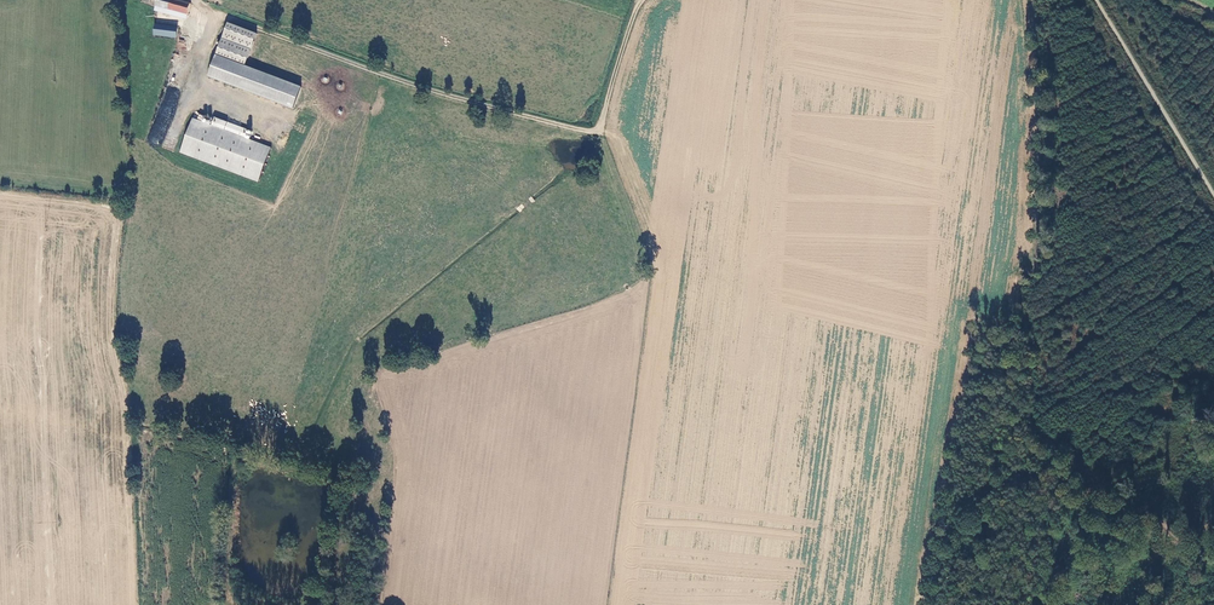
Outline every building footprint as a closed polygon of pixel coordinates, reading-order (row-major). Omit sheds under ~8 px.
[(156,5),(187,15),(190,4),(176,0),(158,0),(156,5)] [(178,26),(156,23),(155,34),(177,37),(178,26)] [(257,35),(228,24),(216,56),(245,67),(257,35)] [(191,117),(178,154),(258,181),(270,146),(250,139),(253,130),(213,117),(212,120),(198,115),(197,119),(191,117)]
